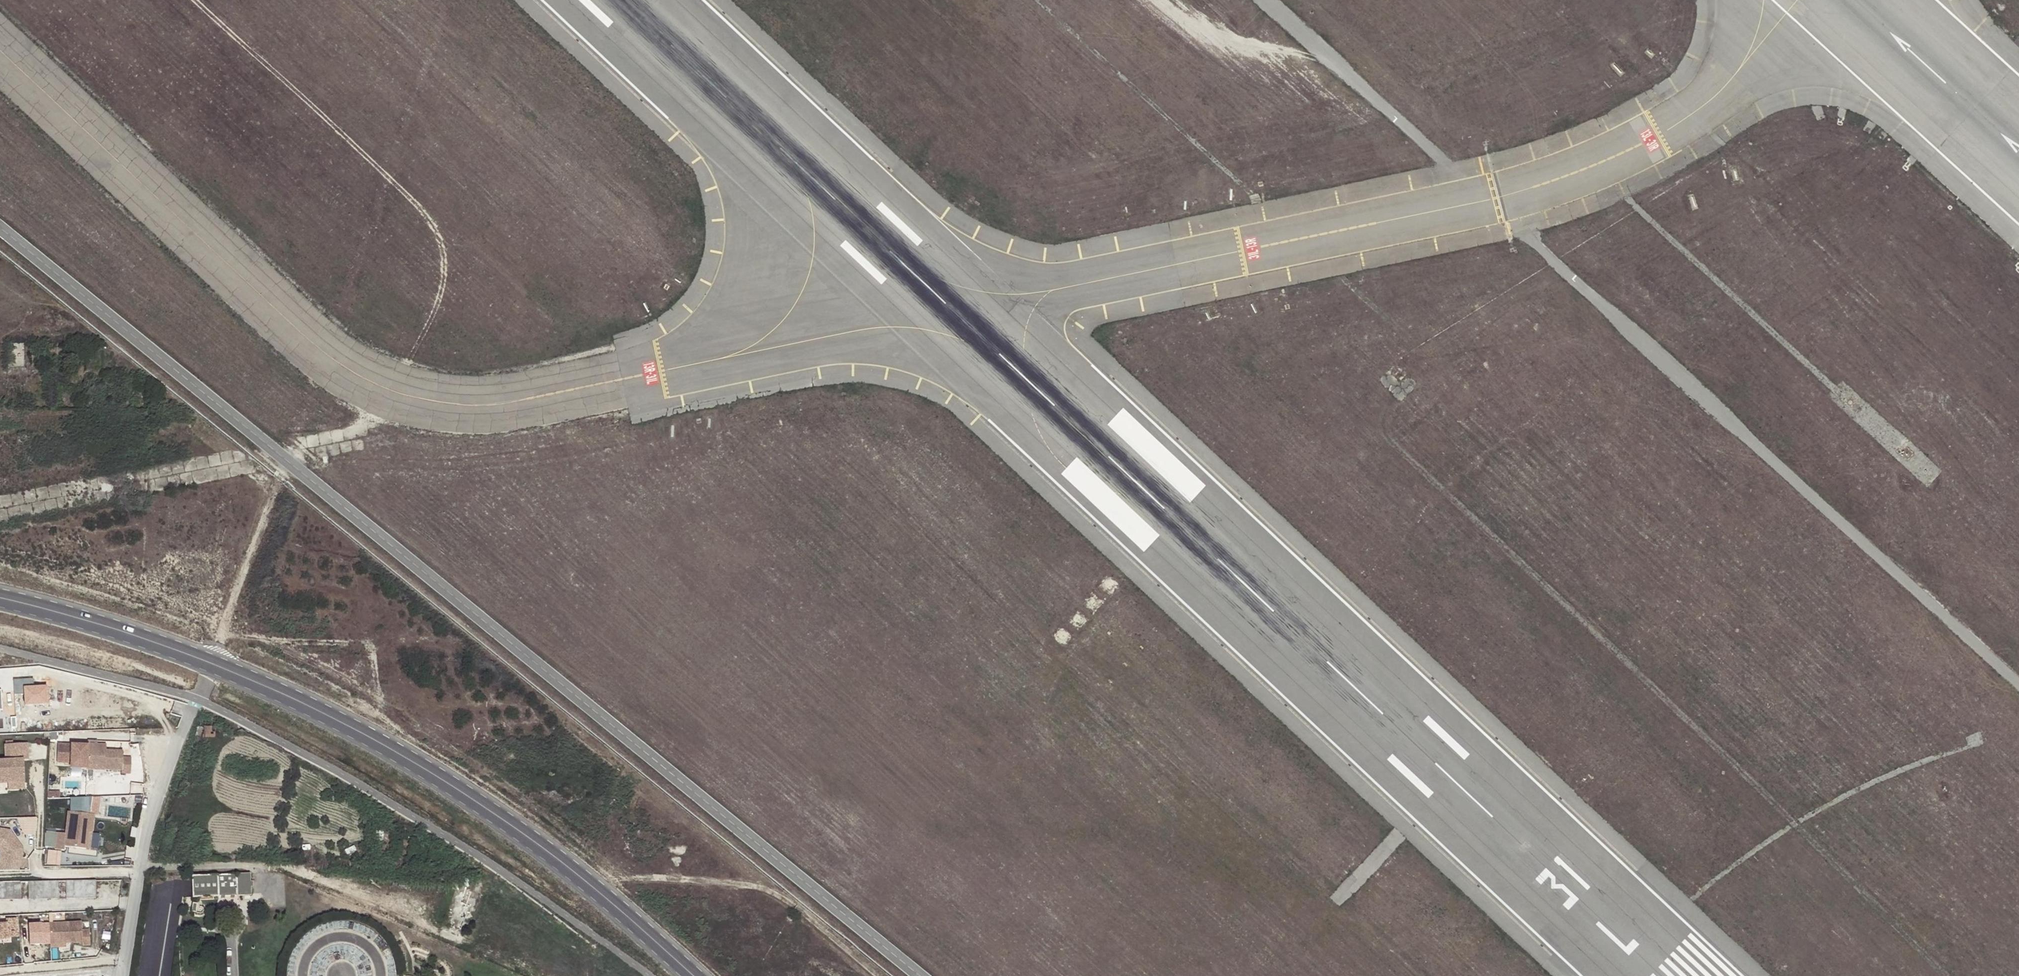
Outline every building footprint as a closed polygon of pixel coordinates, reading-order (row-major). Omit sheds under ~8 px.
[(30,679),(15,680),(16,695),(26,694),(27,705),(49,704),(48,687),(30,688),(30,679)] [(26,743),(3,744),(4,761),(0,761),(0,780),(6,779),(6,783),(23,782),(22,760),(27,759),(26,743)] [(87,747),(86,766),(104,766),(104,771),(120,772),(120,776),(130,776),(130,759),(121,758),(122,752),(105,751),(105,746),(96,746),(87,745),(87,747)] [(69,770),(86,771),(86,766),(87,747),(56,746),(56,764),(69,764),(69,770)] [(91,834),(93,815),(67,813),(65,835),(56,834),(54,851),(64,852),(64,848),(86,850),(87,834),(91,834)] [(2,855),(1,868),(22,870),(24,847),(12,830),(0,829),(0,848),(2,855)] [(251,894),(250,874),(192,877),(193,897),(251,894)] [(94,897),(94,880),(64,881),(64,898),(94,897)] [(19,881),(0,882),(0,899),(20,899),(19,881)] [(57,898),(57,881),(27,881),(27,899),(57,898)] [(81,922),(49,923),(49,932),(50,943),(82,942),(82,945),(90,945),(89,930),(81,930),(81,922)] [(50,943),(49,932),(20,934),(21,955),(51,953),(50,943)]
